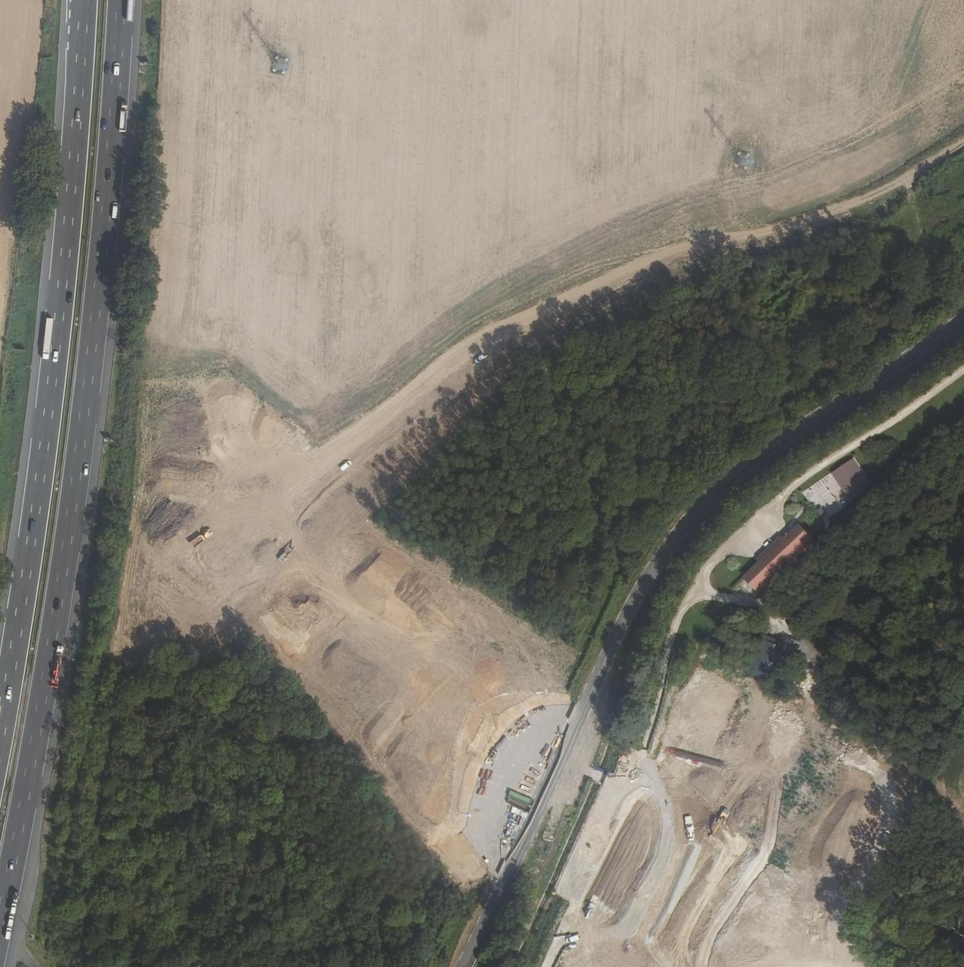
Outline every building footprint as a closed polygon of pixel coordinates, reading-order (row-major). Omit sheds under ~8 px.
[(833,472),(853,503),(875,488),(855,458),(833,472)] [(830,474),(823,481),(828,486),(820,493),(839,514),(853,500),(830,474)] [(760,564),(744,580),(763,599),(821,546),(799,526),(784,541),(781,537),(757,561),(760,564)]
